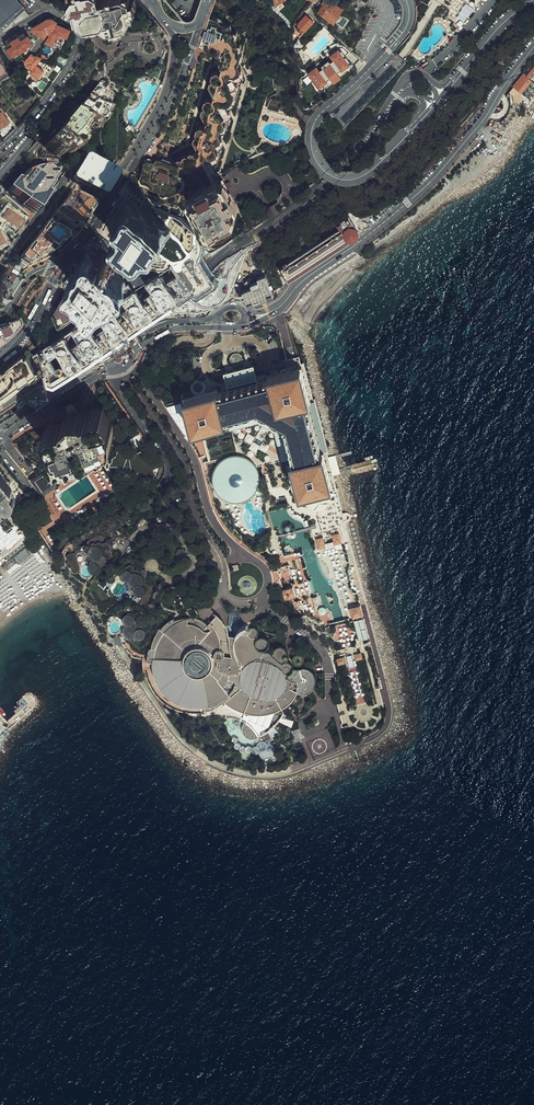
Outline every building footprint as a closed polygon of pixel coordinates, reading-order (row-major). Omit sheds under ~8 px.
[(11,21),(24,9),(31,3),(28,0),(0,0),(0,32),(11,21)] [(74,4),(78,2),(81,15),(88,20),(101,16),(102,20),(109,25),(112,24),(113,26),(116,26),(116,25),(117,25),(118,26),(122,25),(122,23),(123,23),(123,24),(126,23),(125,20),(128,20),(132,13),(132,11),(136,10),(135,6),(134,7),(134,6),(137,5),(136,2),(135,1),(136,1),(136,0),(73,0),(74,4)] [(315,9),(329,20),(340,7),(331,0),(330,0),(329,1),(328,0),(319,0),(318,0),(320,2),(315,9)] [(452,19),(455,19),(456,18),(461,11),(467,1),(465,0),(446,0),(445,3),(449,6),(450,5),(456,8),(450,17),(452,19)] [(416,6),(416,8),(422,13),(413,31),(407,44),(414,50),(416,41),(420,35),(419,33),(417,31),(421,26),(423,27),(426,26),(433,15),(436,14),(438,14),(441,15),(443,16),(444,13),(448,8),(447,7),(443,4),(442,6),(440,6),(438,6),(435,11),(427,6),(419,1),(416,6)] [(300,8),(290,21),(293,23),(295,21),(301,26),(309,17),(302,11),(300,8)] [(29,15),(24,9),(11,21),(15,24),(29,15)] [(165,197),(170,194),(176,190),(180,188),(184,183),(184,191),(192,206),(205,226),(211,230),(236,216),(238,204),(220,166),(246,73),(241,65),(243,54),(241,44),(236,37),(238,31),(232,28),(231,23),(227,20),(223,19),(222,15),(211,16),(200,46),(199,55),(196,66),(162,140),(159,148),(156,159),(146,158),(143,162),(138,177),(139,181),(140,183),(156,188),(158,189),(160,194),(165,197)] [(47,32),(50,34),(56,23),(58,21),(52,18),(48,18),(32,27),(33,29),(45,37),(47,32)] [(69,29),(56,23),(50,34),(46,41),(53,44),(55,40),(62,43),(65,35),(67,36),(69,29)] [(419,33),(420,35),(426,26),(423,27),(421,26),(417,31),(419,33)] [(24,33),(6,44),(12,54),(18,51),(19,52),(28,46),(27,45),(33,42),(29,35),(26,36),(24,33)] [(18,51),(12,54),(14,57),(34,44),(33,42),(27,45),(28,46),(19,52),(18,51)] [(341,53),(336,46),(328,51),(332,56),(327,60),(325,57),(321,59),(322,60),(320,61),(322,63),(317,67),(313,61),(305,67),(314,79),(320,79),(320,77),(326,73),(327,74),(335,69),(334,68),(341,64),(344,59),(341,53)] [(47,58),(41,56),(31,52),(22,60),(24,61),(24,62),(27,64),(26,64),(32,69),(30,71),(30,72),(35,75),(38,77),(40,75),(41,76),(43,74),(54,81),(65,65),(56,61),(47,58)] [(69,58),(70,54),(67,52),(65,56),(60,53),(56,61),(65,65),(69,58)] [(513,88),(524,101),(533,89),(533,88),(531,82),(532,80),(533,77),(533,67),(525,77),(523,76),(513,88)] [(337,73),(335,69),(327,74),(330,78),(337,73)] [(281,97),(278,82),(268,84),(270,96),(271,96),(272,99),(269,101),(266,103),(264,105),(263,106),(274,110),(275,108),(276,108),(277,106),(288,110),(287,107),(285,104),(284,103),(280,100),(281,97)] [(81,137),(88,128),(98,135),(108,120),(106,119),(111,109),(109,107),(113,101),(109,98),(113,91),(99,84),(74,116),(46,149),(57,161),(59,159),(61,161),(65,156),(70,161),(77,152),(79,154),(84,148),(82,145),(84,141),(81,137)] [(524,101),(528,101),(533,94),(533,89),(524,101)] [(8,136),(16,128),(11,121),(10,121),(4,114),(6,112),(2,106),(0,107),(0,111),(1,112),(0,113),(0,124),(1,124),(2,126),(5,124),(6,125),(2,128),(8,136)] [(70,179),(71,183),(98,199),(102,199),(115,178),(114,175),(86,158),(83,158),(70,179)] [(20,177),(5,191),(31,215),(57,179),(57,177),(57,175),(54,172),(48,171),(40,171),(29,173),(20,177)] [(17,262),(17,267),(23,272),(29,267),(39,262),(50,256),(61,250),(70,242),(78,234),(84,226),(93,208),(69,192),(17,262)] [(180,269),(200,253),(204,246),(203,235),(181,214),(124,193),(64,284),(91,307),(96,310),(172,259),(180,269)] [(10,240),(22,223),(0,205),(0,231),(10,240)] [(208,265),(200,253),(180,269),(172,259),(96,310),(91,307),(33,348),(53,374),(189,289),(194,286),(198,289),(215,277),(208,265)] [(5,270),(1,278),(0,280),(0,304),(3,306),(20,279),(5,270)] [(66,288),(51,313),(58,327),(89,307),(66,288)] [(0,327),(0,335),(4,343),(17,330),(22,323),(20,320),(0,327)] [(6,394),(8,395),(23,384),(23,381),(41,369),(29,352),(0,371),(0,398),(6,394)] [(243,386),(228,390),(217,392),(216,387),(179,396),(189,436),(226,426),(224,420),(227,419),(257,412),(285,427),(293,458),(293,460),(287,461),(298,506),(340,495),(328,451),(322,452),(310,404),(316,402),(306,364),(265,374),(266,380),(257,382),(243,386)] [(243,386),(257,382),(253,366),(224,374),(228,390),(243,386)] [(229,428),(257,421),(276,431),(284,460),(293,458),(285,427),(257,412),(227,419),(229,428)] [(95,455),(101,452),(108,447),(110,434),(111,427),(107,423),(102,418),(81,418),(70,418),(58,427),(43,434),(43,440),(44,446),(47,453),(51,459),(53,464),(58,466),(69,466),(82,464),(95,455)] [(133,451),(131,450),(128,450),(125,452),(122,451),(118,450),(116,453),(115,456),(112,458),(112,460),(112,462),(110,464),(111,466),(113,466),(118,466),(122,468),(124,468),(126,461),(128,457),(129,457),(130,460),(131,467),(132,476),(133,483),(136,485),(140,485),(144,482),(148,480),(150,478),(154,477),(156,475),(155,474),(154,473),(153,470),(154,467),(156,464),(156,462),(153,461),(151,461),(148,460),(145,456),(142,452),(140,451),(138,452),(135,454),(134,453),(133,451)] [(254,496),(258,490),(260,482),(260,474),(257,467),(252,461),(245,457),(237,455),(229,456),(222,460),(216,466),(213,473),(212,481),(214,488),(218,495),(224,500),(232,503),(240,503),(247,501),(254,496)] [(30,479),(40,494),(57,483),(47,468),(30,479)] [(3,504),(4,505),(6,506),(7,506),(9,506),(11,506),(13,505),(14,504),(15,502),(16,501),(16,499),(16,497),(15,495),(9,487),(10,486),(0,473),(0,500),(3,504)] [(340,533),(333,535),(336,545),(343,543),(340,533)] [(82,550),(68,550),(68,564),(77,564),(77,560),(84,560),(84,555),(91,555),(91,558),(99,558),(99,562),(110,562),(110,540),(105,540),(105,536),(88,536),(88,544),(83,544),(82,550)] [(323,537),(316,539),(319,549),(326,547),(323,537)] [(26,547),(14,556),(20,564),(32,555),(26,547)] [(146,586),(141,585),(145,574),(124,567),(120,577),(130,580),(128,584),(134,586),(132,592),(143,595),(146,586)] [(293,589),(283,591),(286,601),(296,598),(293,589)] [(361,605),(349,608),(352,620),(364,617),(361,605)] [(234,637),(217,613),(210,623),(194,617),(175,618),(160,628),(152,642),(149,662),(154,684),(164,702),(183,709),(205,711),(205,715),(228,713),(243,716),(262,734),(275,725),(283,713),(298,693),(304,692),(310,690),(314,686),(316,680),(314,674),(310,669),(303,668),(294,669),(293,664),(288,661),(281,661),(269,650),(271,645),(269,639),(265,636),(260,635),(260,631),(257,626),(251,625),(239,630),(234,637)] [(363,652),(355,654),(357,661),(365,659),(363,652)] [(345,657),(337,659),(338,666),(347,664),(345,657)]
